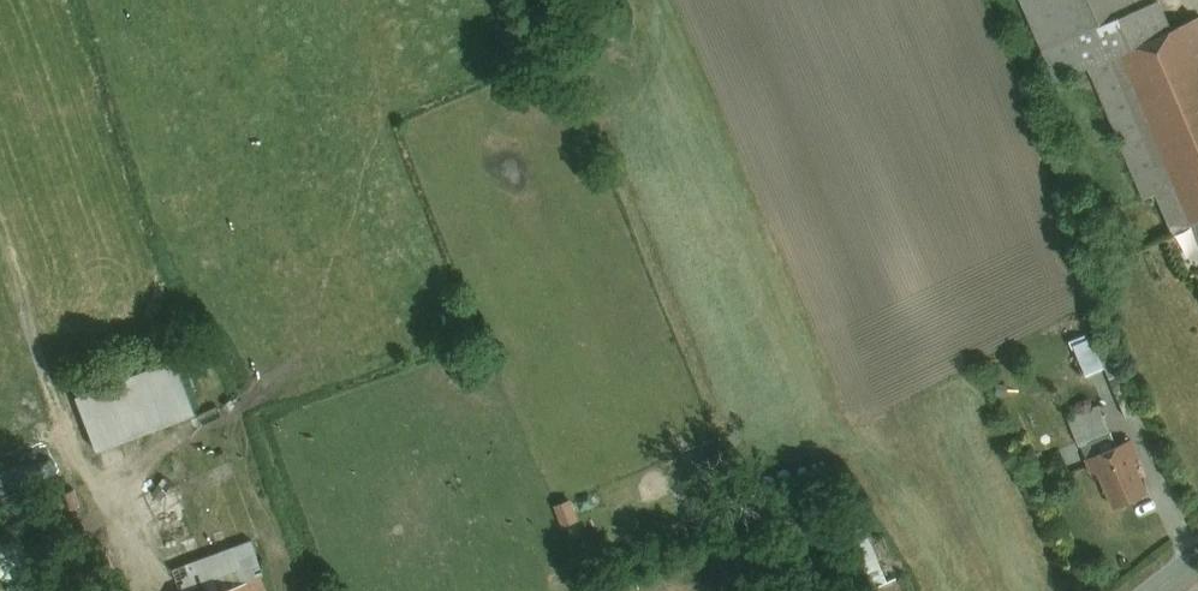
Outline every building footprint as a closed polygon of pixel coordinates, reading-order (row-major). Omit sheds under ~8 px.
[(1059,76),(1095,61),(1183,23),(1173,0),(1027,0),(1059,76)] [(1183,23),(1095,61),(1150,191),(1158,188),(1174,226),(1197,216),(1197,17),(1183,23)] [(181,355),(83,391),(105,450),(203,414),(181,355)] [(1120,443),(1103,403),(1074,416),(1091,455),(1120,443)] [(1120,443),(1091,455),(1099,473),(1103,471),(1118,506),(1154,490),(1141,461),(1146,459),(1136,436),(1120,443)] [(893,576),(870,527),(847,537),(869,587),(893,576)] [(186,590),(222,590),(267,574),(253,539),(177,567),(186,590)] [(267,574),(222,590),(273,590),(267,574)] [(864,590),(906,590),(898,574),(893,576),(869,587),(864,590)]
